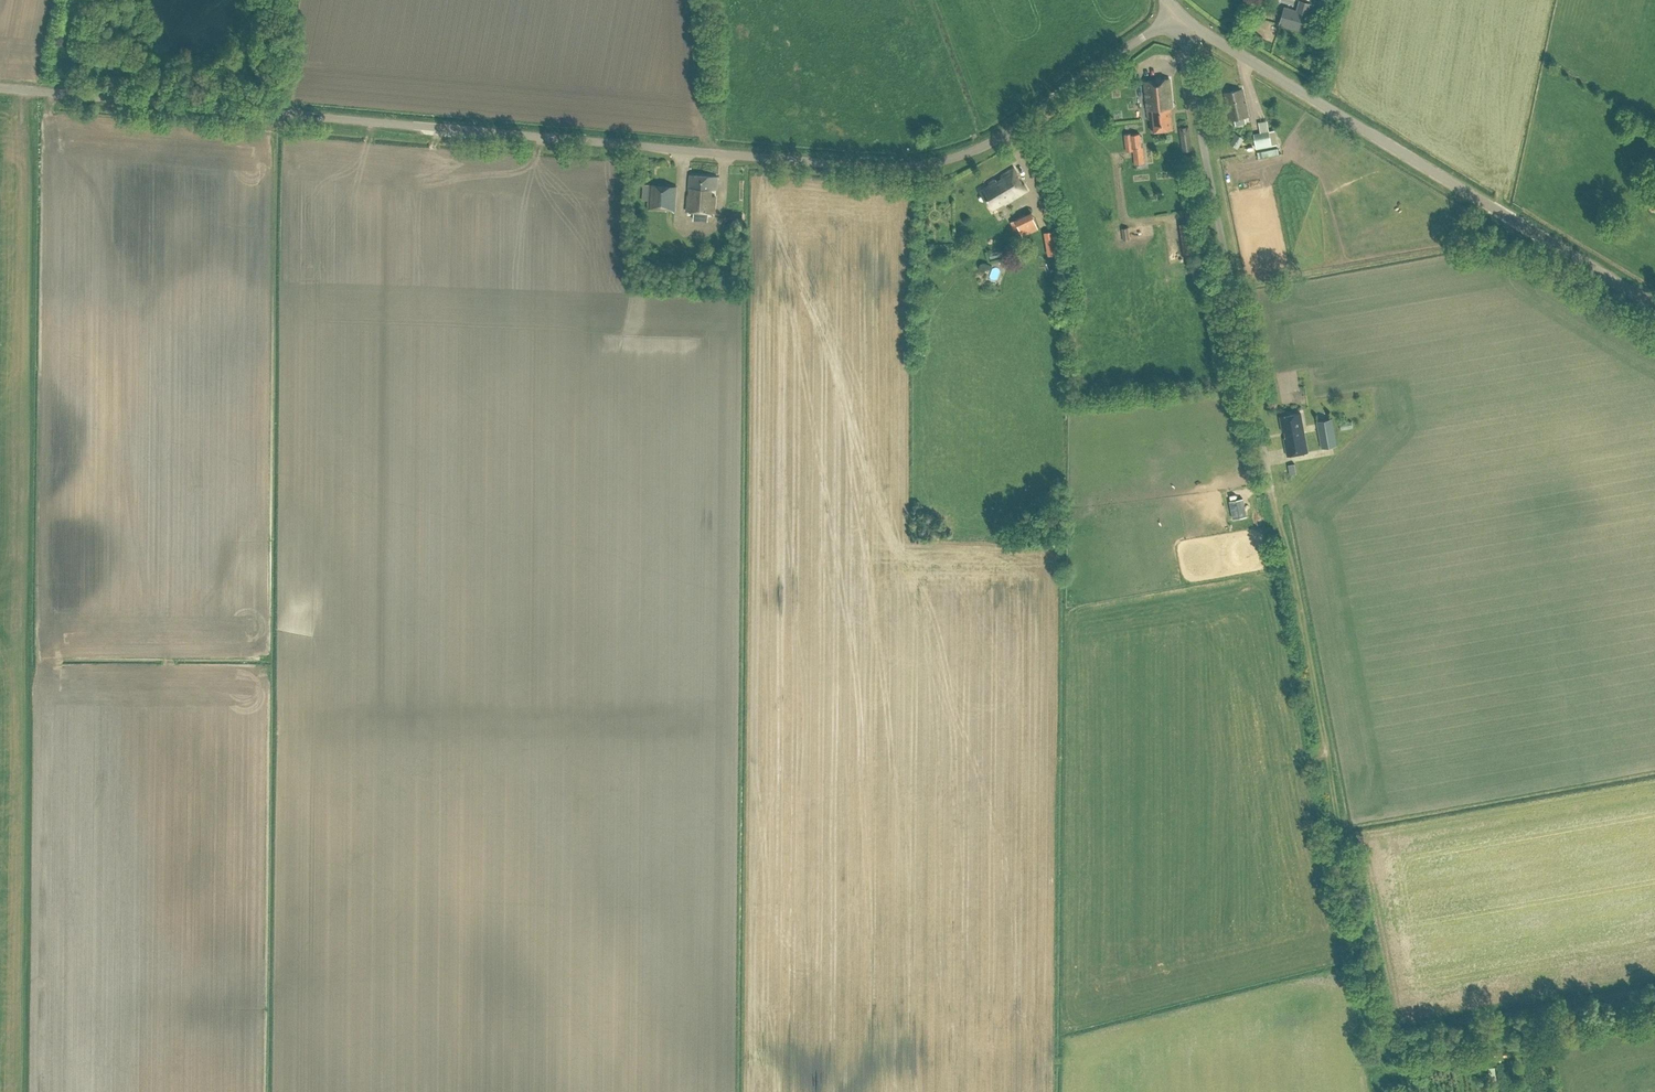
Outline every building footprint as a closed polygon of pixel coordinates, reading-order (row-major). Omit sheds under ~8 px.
[(1283,14),(1281,22),(1301,28),(1304,20),(1283,14)] [(1172,129),(1170,108),(1172,108),(1169,79),(1144,81),(1148,120),(1150,119),(1152,132),(1172,129)] [(1247,122),(1246,119),(1248,118),(1243,89),(1224,93),(1230,122),(1236,121),(1237,124),(1247,122)] [(1183,151),(1193,149),(1189,125),(1179,127),(1183,151)] [(1254,133),(1257,148),(1278,144),(1275,129),(1254,133)] [(1132,135),(1131,132),(1124,133),(1126,148),(1134,148),(1134,147),(1142,146),(1141,134),(1132,135)] [(1235,134),(1230,143),(1237,148),(1243,139),(1235,134)] [(1024,183),(1018,173),(1018,172),(1014,165),(1000,174),(1002,176),(996,180),(995,177),(988,181),(989,183),(979,189),(992,211),(1004,203),(1005,205),(1029,190),(1024,183)] [(718,189),(719,177),(690,175),(688,211),(715,213),(716,196),(712,196),(712,189),(718,189)] [(676,210),(678,186),(652,185),(650,209),(676,210)] [(1023,235),(1039,229),(1031,211),(1015,218),(1016,220),(1011,222),(1016,233),(1021,231),(1023,235)] [(725,220),(737,221),(740,221),(741,213),(725,212),(725,220)] [(1123,240),(1130,239),(1129,227),(1121,228),(1123,240)] [(1193,237),(1182,238),(1184,254),(1195,252),(1193,237)] [(1316,396),(1315,404),(1330,404),(1330,396),(1316,396)] [(1308,452),(1301,413),(1280,417),(1283,432),(1285,432),(1286,438),(1284,438),(1287,456),(1308,452)] [(1321,448),(1337,445),(1332,418),(1316,421),(1321,448)] [(1348,427),(1356,430),(1360,422),(1351,419),(1348,427)] [(1234,519),(1247,517),(1243,499),(1230,501),(1234,519)]
